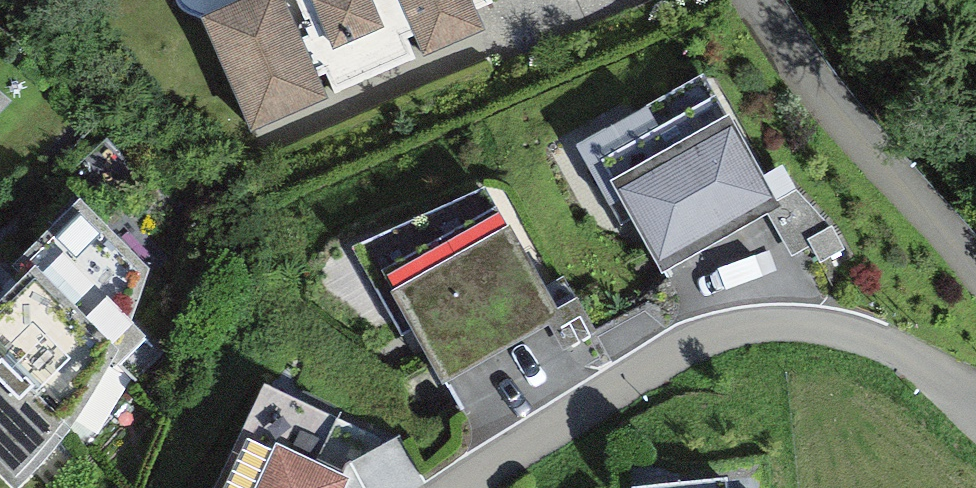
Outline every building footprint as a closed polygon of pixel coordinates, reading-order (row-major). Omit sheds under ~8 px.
[(199,8),(261,137),(461,41),(441,0),(216,0),(199,8)] [(687,89),(575,166),(644,267),(757,190),(687,89)] [(90,178),(26,250),(144,352),(207,279),(90,178)] [(551,320),(474,191),(343,269),(420,397),(551,320)] [(26,250),(0,278),(0,338),(90,416),(144,352),(26,250)] [(0,338),(0,456),(31,483),(90,416),(0,338)] [(197,429),(173,487),(325,487),(350,426),(324,415),(302,470),(197,429)] [(656,487),(733,487),(732,479),(656,487)]
